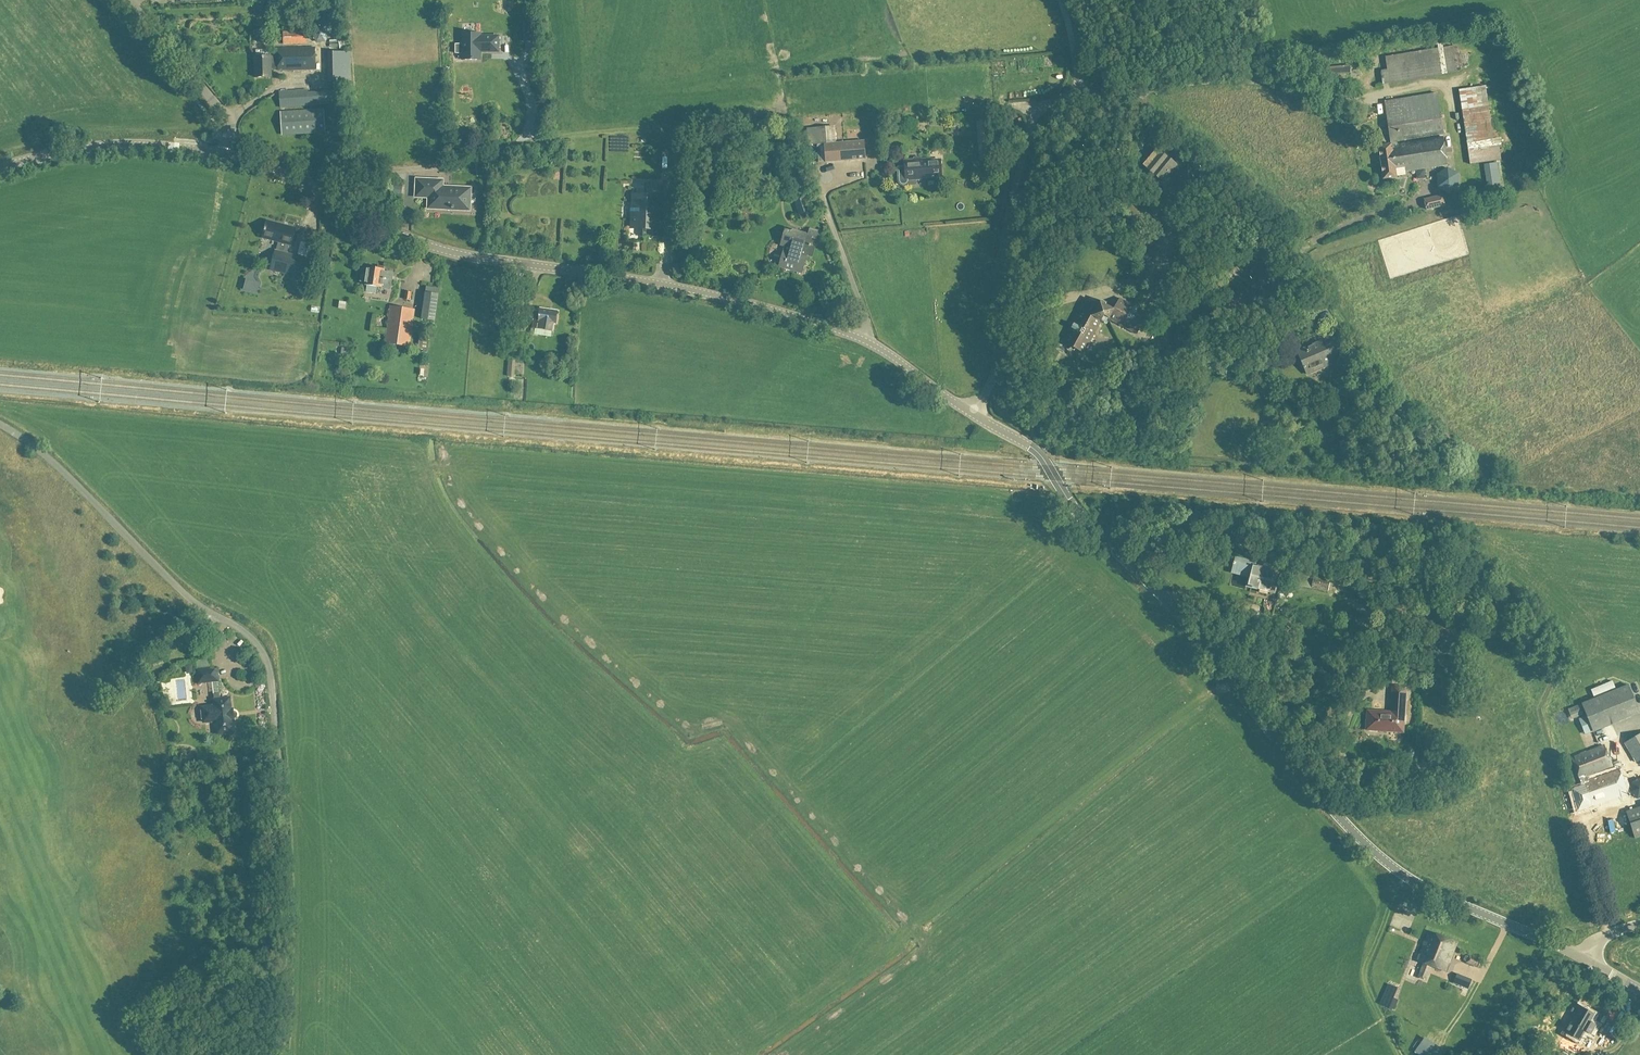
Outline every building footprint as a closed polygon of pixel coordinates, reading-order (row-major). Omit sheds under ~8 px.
[(307,42),(306,31),(283,31),(283,43),(307,42)] [(456,44),(456,52),(462,52),(462,59),(480,59),(480,51),(485,51),(499,51),(499,35),(480,36),(480,33),(462,33),(462,44),(456,44)] [(1467,68),(1467,66),(1468,66),(1466,53),(1455,55),(1453,45),(1443,47),(1442,41),(1437,42),(1438,48),(1385,57),(1387,69),(1380,70),(1382,84),(1459,72),(1463,69),(1467,68)] [(315,68),(315,47),(278,48),(278,59),(271,59),(271,55),(255,56),(255,76),(271,76),(271,68),(278,68),(278,69),(315,68)] [(351,79),(351,51),(328,51),(329,80),(351,79)] [(1328,67),(1328,75),(1351,73),(1350,65),(1328,67)] [(1484,85),(1458,90),(1470,164),(1500,159),(1497,138),(1493,138),(1484,85)] [(280,107),(334,104),(333,90),(308,92),(308,89),(279,91),(280,107)] [(1441,133),(1436,94),(1398,99),(1384,101),(1391,144),(1395,143),(1394,140),(1398,139),(1441,133)] [(324,132),(323,110),(280,112),(281,134),(324,132)] [(981,160),(992,159),(991,150),(988,121),(977,122),(980,143),(981,160)] [(866,159),(864,141),(836,143),(835,126),(819,127),(807,128),(808,145),(817,144),(818,163),(866,159)] [(1446,165),(1442,138),(1398,144),(1395,145),(1395,143),(1391,144),(1378,146),(1383,178),(1396,176),(1405,175),(1405,171),(1446,165)] [(1187,183),(1195,182),(1193,168),(1185,168),(1184,158),(1180,155),(1176,161),(1174,159),(1172,162),(1163,155),(1164,154),(1157,148),(1142,165),(1149,171),(1163,183),(1173,170),(1177,173),(1179,188),(1187,187),(1187,183)] [(943,176),(942,164),(941,159),(932,160),(932,159),(905,160),(905,166),(898,166),(899,181),(900,181),(900,182),(900,183),(901,183),(901,184),(902,184),(903,184),(904,184),(905,184),(906,183),(907,183),(907,182),(908,181),(908,180),(933,178),(933,177),(943,176)] [(1497,162),(1489,163),(1492,186),(1500,185),(1497,162)] [(894,174),(893,165),(882,166),(882,175),(894,174)] [(1447,168),(1438,175),(1439,186),(1449,191),(1459,185),(1458,173),(1447,168)] [(440,188),(441,181),(417,180),(417,195),(430,195),(429,206),(436,206),(438,208),(443,208),(445,207),(456,207),(458,209),(463,209),(465,208),(468,208),(469,189),(440,188)] [(660,183),(645,182),(645,195),(635,195),(635,206),(637,206),(637,214),(634,214),(633,227),(643,228),(643,236),(658,236),(659,213),(660,213),(660,209),(659,209),(660,183)] [(392,185),(392,194),(402,194),(402,185),(392,185)] [(1173,195),(1176,202),(1184,198),(1181,191),(1173,195)] [(1442,194),(1424,199),(1427,210),(1444,206),(1444,204),(1446,204),(1444,196),(1442,197),(1442,194)] [(812,209),(807,195),(793,200),(799,214),(812,209)] [(1125,216),(1141,225),(1146,216),(1129,208),(1125,216)] [(303,278),(308,259),(283,252),(285,243),(290,245),(295,228),(267,220),(262,237),(278,241),(276,250),(275,250),(270,270),(303,278)] [(780,246),(784,247),(779,267),(785,269),(790,271),(791,270),(802,274),(807,256),(812,257),(815,247),(810,245),(812,238),(820,240),(823,232),(809,228),(808,233),(785,227),(780,246)] [(1145,258),(1154,257),(1153,249),(1144,250),(1145,258)] [(1128,274),(1133,269),(1128,263),(1122,267),(1128,274)] [(390,289),(392,273),(385,272),(385,269),(367,266),(366,275),(361,275),(360,282),(365,283),(364,286),(381,288),(390,289)] [(435,320),(439,288),(426,286),(422,319),(435,320)] [(1148,313),(1119,298),(1113,309),(1105,305),(1106,303),(1101,300),(1101,302),(1100,302),(1093,315),(1081,309),(1063,342),(1083,353),(1104,316),(1137,334),(1148,313)] [(409,346),(414,309),(391,306),(386,343),(409,346)] [(556,324),(558,312),(540,309),(540,314),(534,313),(531,328),(552,332),(554,323),(556,324)] [(1344,333),(1334,316),(1327,320),(1338,337),(1344,333)] [(420,333),(418,348),(428,349),(431,334),(420,333)] [(511,349),(516,351),(520,340),(515,338),(511,349)] [(1324,347),(1321,341),(1297,351),(1307,375),(1339,361),(1332,344),(1324,347)] [(509,349),(507,376),(514,376),(516,351),(511,349),(509,349)] [(948,512),(960,511),(960,501),(947,501),(948,512)] [(1279,573),(1250,566),(1252,560),(1235,556),(1231,573),(1248,577),(1245,587),(1259,590),(1258,592),(1267,594),(1268,591),(1274,593),(1279,573)] [(1328,591),(1331,578),(1315,575),(1312,588),(1328,591)] [(193,662),(185,664),(186,670),(189,673),(195,672),(193,662)] [(213,668),(197,669),(199,682),(215,681),(213,668)] [(174,684),(175,688),(164,689),(167,706),(186,702),(183,682),(174,684)] [(197,685),(198,700),(212,699),(212,684),(197,685)] [(1639,712),(1628,684),(1582,703),(1593,731),(1639,712)] [(1402,731),(1405,695),(1406,695),(1406,688),(1405,688),(1405,687),(1394,687),(1392,713),(1368,711),(1368,717),(1368,718),(1366,719),(1366,725),(1367,726),(1367,728),(1369,729),(1371,730),(1376,731),(1378,729),(1402,731)] [(234,720),(233,709),(231,709),(230,697),(220,698),(220,693),(214,694),(214,699),(214,705),(202,707),(202,708),(202,709),(201,710),(202,719),(203,720),(204,720),(204,722),(206,722),(208,723),(212,722),(213,721),(216,720),(218,733),(234,732),(232,720),(234,720)] [(1579,705),(1568,709),(1570,715),(1581,711),(1579,705)] [(1594,733),(1596,742),(1603,741),(1600,731),(1594,733)] [(1624,743),(1636,763),(1639,760),(1639,734),(1624,743)] [(1627,795),(1622,779),(1629,776),(1626,767),(1619,770),(1618,769),(1588,780),(1586,776),(1611,767),(1604,746),(1571,758),(1580,783),(1570,786),(1578,811),(1627,795)] [(1631,782),(1630,793),(1638,800),(1639,799),(1639,779),(1631,782)] [(1606,813),(1623,810),(1621,800),(1605,803),(1606,813)] [(1626,811),(1635,838),(1639,836),(1639,807),(1626,811)] [(1630,824),(1626,812),(1618,815),(1622,827),(1630,824)] [(1445,971),(1457,942),(1429,931),(1418,961),(1423,963),(1417,977),(1427,980),(1432,966),(1445,971)] [(1484,956),(1493,939),(1482,933),(1473,951),(1484,956)] [(1477,967),(1480,961),(1469,956),(1466,963),(1477,967)] [(1386,998),(1383,1005),(1394,1010),(1397,1003),(1386,998)] [(1575,1038),(1579,1031),(1575,1029),(1577,1026),(1585,1030),(1594,1015),(1580,1007),(1581,1005),(1575,1002),(1569,1012),(1573,1014),(1564,1030),(1563,1030),(1558,1040),(1570,1047),(1572,1043),(1569,1041),(1572,1037),(1575,1038)]
